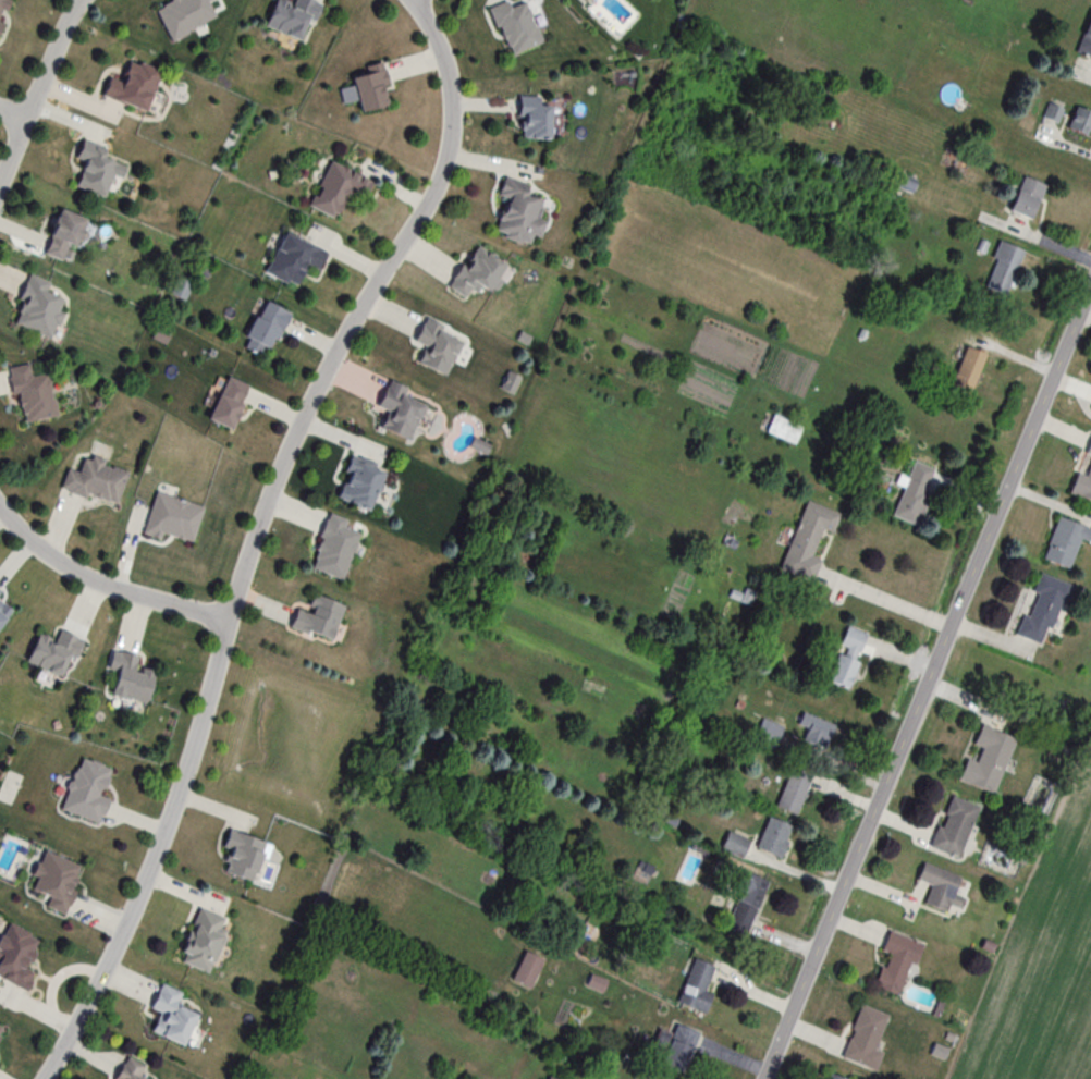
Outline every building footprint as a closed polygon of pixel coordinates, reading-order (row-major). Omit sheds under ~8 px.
[(8,0),(0,0),(0,30),(8,0)] [(172,41),(218,17),(210,2),(214,0),(169,0),(155,8),(172,41)] [(266,26),(304,42),(321,3),(315,0),(294,0),(293,3),(286,0),(277,0),(266,26)] [(527,2),(511,8),(508,1),(491,8),(511,56),(543,43),(527,2)] [(1077,53),(1090,58),(1090,20),(1077,53)] [(108,81),(104,99),(150,112),(162,70),(129,61),(122,85),(108,81)] [(391,84),(387,68),(353,77),(362,112),(390,105),(385,85),(391,84)] [(552,139),(552,97),(521,97),(521,139),(552,139)] [(1058,123),(1064,109),(1049,103),(1043,117),(1058,123)] [(1090,127),(1090,112),(1078,106),(1068,127),(1086,136),(1090,127)] [(115,175),(122,178),(128,158),(81,144),(77,159),(85,161),(77,188),(108,197),(115,175)] [(309,205),(336,220),(351,192),(364,199),(373,183),(333,161),(309,205)] [(911,193),(918,179),(905,172),(898,186),(911,193)] [(1010,211),(1034,219),(1046,184),(1023,176),(1010,211)] [(509,201),(495,232),(530,247),(535,236),(541,239),(548,223),(539,219),(547,200),(505,181),(498,196),(509,201)] [(91,221),(63,209),(44,252),(72,265),(91,221)] [(267,274),(298,287),(307,265),(321,270),(332,243),(310,234),(307,240),(285,231),(267,274)] [(1008,295),(1024,250),(1000,241),(983,287),(1008,295)] [(508,262),(475,245),(451,291),(466,298),(473,285),(491,295),(508,262)] [(71,294),(31,278),(13,323),(52,339),(71,294)] [(185,300),(192,285),(178,278),(171,293),(185,300)] [(243,347),(269,359),(291,313),(265,301),(243,347)] [(426,347),(418,361),(446,376),(466,339),(428,318),(415,341),(426,347)] [(988,355),(967,345),(948,385),(969,395),(988,355)] [(50,374),(32,377),(30,364),(11,367),(22,423),(58,417),(50,374)] [(234,432),(252,388),(228,377),(209,421),(234,432)] [(429,398),(389,381),(378,407),(388,411),(380,428),(411,441),(429,398)] [(795,445),(803,427),(774,415),(766,433),(795,445)] [(63,489),(119,506),(129,469),(86,457),(81,473),(68,469),(63,489)] [(336,497),(371,512),(387,471),(352,457),(336,497)] [(893,517),(918,525),(938,470),(914,461),(908,477),(900,474),(896,485),(904,488),(893,517)] [(1087,477),(1077,473),(1070,494),(1090,501),(1090,467),(1087,477)] [(194,545),(204,506),(156,493),(145,532),(194,545)] [(838,512),(804,500),(781,572),(815,583),(838,512)] [(311,569),(345,581),(364,526),(329,514),(311,569)] [(1057,518),(1044,560),(1071,569),(1080,540),(1090,544),(1090,528),(1057,518)] [(1070,584),(1041,574),(1018,636),(1048,646),(1070,584)] [(346,606),(308,592),(294,628),(332,643),(346,606)] [(14,611),(0,601),(0,629),(14,611)] [(849,690),(869,634),(847,626),(827,682),(849,690)] [(56,639),(39,633),(27,663),(67,678),(82,638),(59,630),(56,639)] [(148,705),(157,672),(137,667),(140,656),(115,650),(109,669),(119,672),(113,695),(148,705)] [(802,727),(798,739),(827,749),(836,725),(801,713),(797,725),(802,727)] [(753,740),(774,749),(784,728),(762,719),(753,740)] [(1017,739),(982,725),(975,746),(982,749),(977,763),(967,759),(959,781),(995,795),(1017,739)] [(101,795),(112,769),(83,756),(61,809),(101,825),(111,799),(101,795)] [(796,816),(813,778),(793,768),(775,806),(796,816)] [(978,806),(950,797),(932,848),(961,858),(978,806)] [(781,859),(794,827),(769,817),(756,849),(781,859)] [(225,873),(256,882),(269,842),(230,830),(224,848),(232,850),(225,873)] [(737,853),(744,840),(730,833),(723,846),(737,853)] [(64,914),(85,867),(46,850),(29,888),(50,898),(47,907),(64,914)] [(924,864),(918,881),(932,885),(926,904),(960,915),(972,881),(924,864)] [(768,882),(747,873),(726,927),(747,935),(768,882)] [(178,960),(210,974),(233,921),(222,917),(226,907),(206,898),(178,960)] [(26,992),(37,973),(27,967),(42,940),(8,922),(0,936),(0,977),(26,992)] [(922,943),(890,931),(882,952),(888,954),(876,987),(901,996),(922,943)] [(531,988),(545,960),(527,951),(513,979),(531,988)] [(677,1002),(704,1014),(714,994),(705,990),(716,968),(696,959),(677,1002)] [(185,1047),(199,1014),(184,1007),(189,997),(161,985),(151,1008),(159,1012),(150,1031),(185,1047)] [(877,1050),(890,1015),(861,1005),(843,1059),(877,1071),(884,1052),(877,1050)] [(701,1035),(677,1022),(658,1061),(682,1073),(701,1035)] [(159,1076),(130,1058),(118,1078),(157,1078),(159,1076)]
